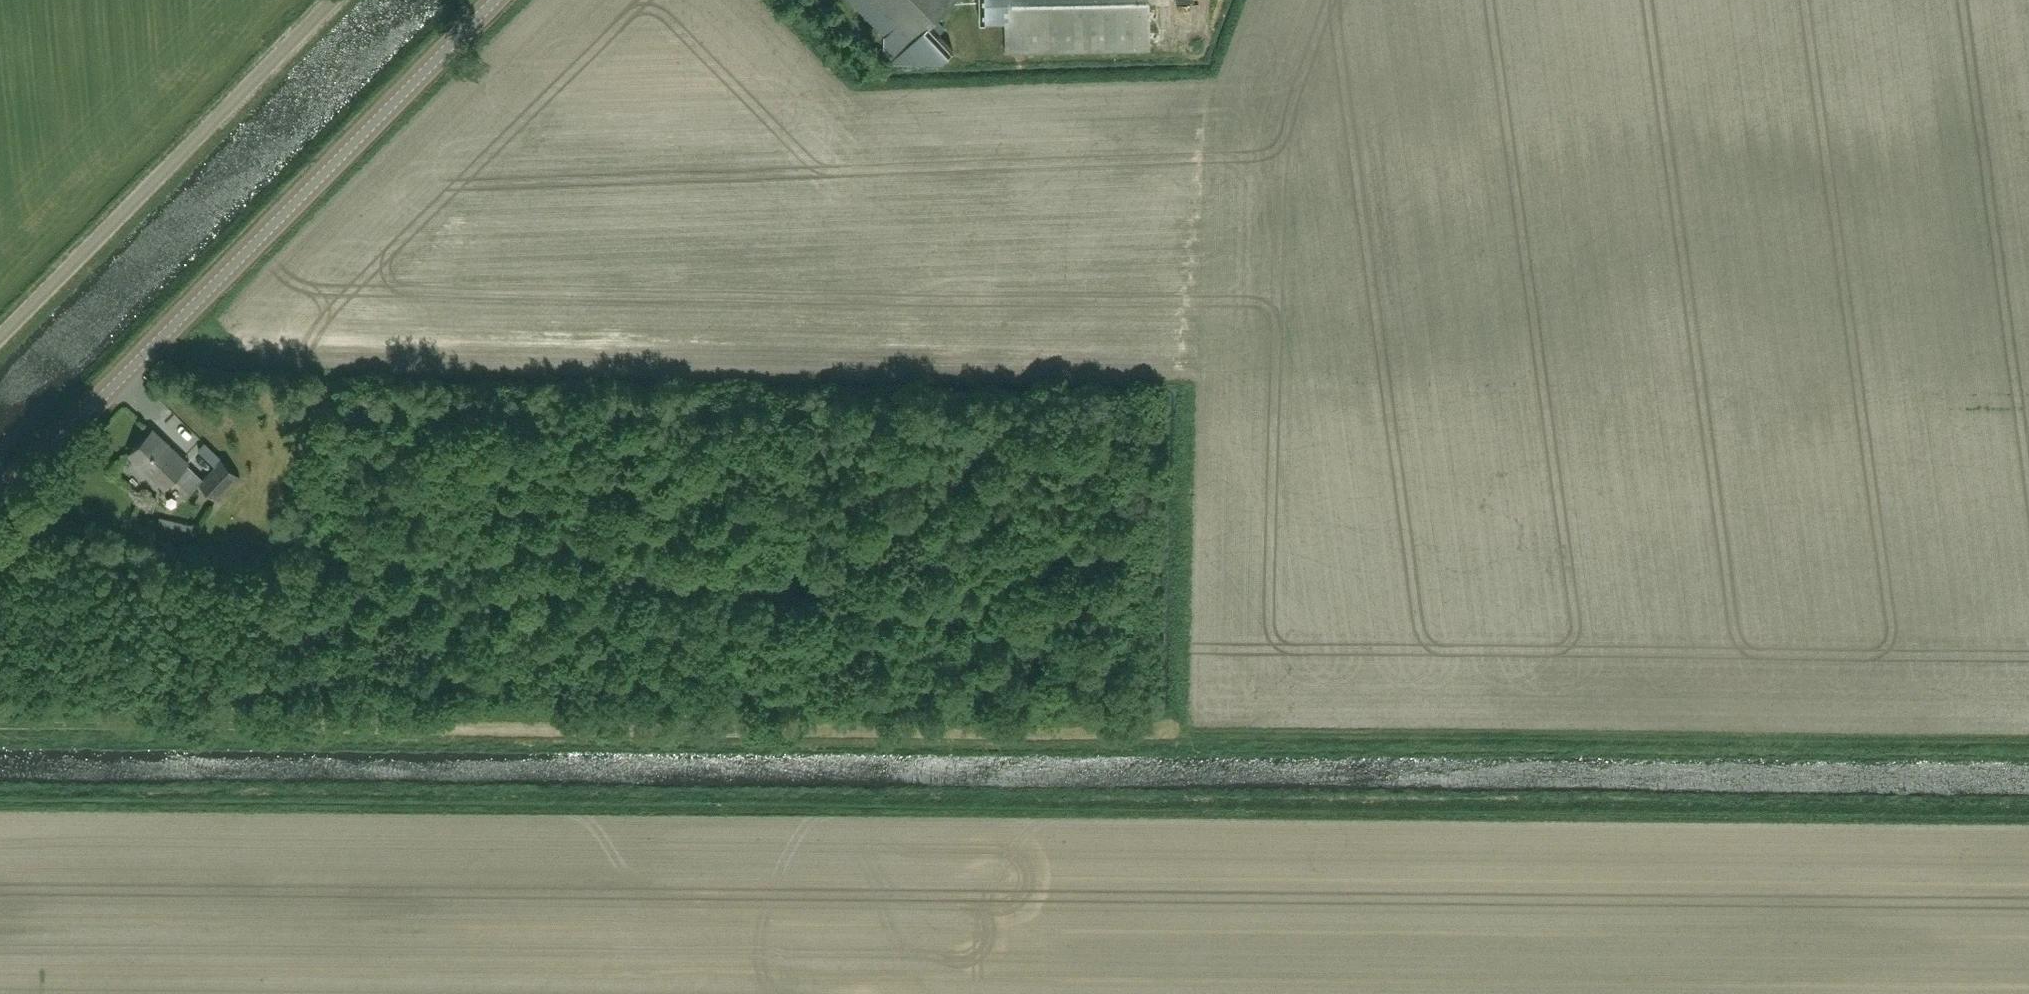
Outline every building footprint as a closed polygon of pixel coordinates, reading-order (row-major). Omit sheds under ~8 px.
[(907,45),(954,0),(863,0),(907,45)] [(1006,49),(1149,47),(1149,0),(1006,0),(1006,49)] [(153,428),(130,453),(165,487),(189,462),(153,428)] [(223,458),(199,482),(217,499),(240,475),(223,458)] [(152,512),(157,497),(145,493),(139,508),(152,512)]
